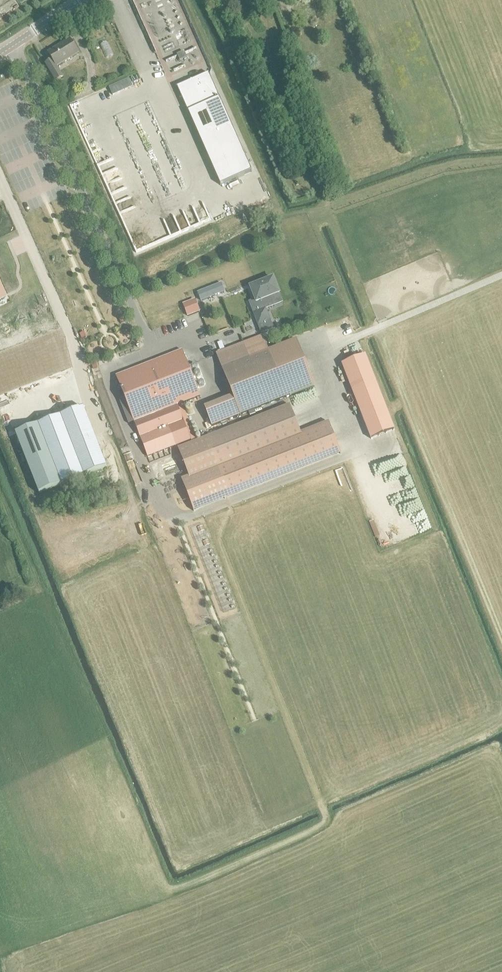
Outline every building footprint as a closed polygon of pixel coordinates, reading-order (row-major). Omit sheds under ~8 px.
[(62,77),(56,66),(78,53),(69,39),(48,53),(52,60),(45,64),(55,81),(62,77)] [(183,52),(177,55),(179,61),(186,58),(183,52)] [(208,74),(177,87),(188,113),(220,99),(208,74)] [(220,99),(188,113),(206,153),(237,139),(220,99)] [(237,139),(206,153),(220,186),(252,172),(237,139)] [(255,300),(249,302),(253,313),(258,325),(261,334),(273,329),(270,321),(265,309),(273,306),(270,298),(279,294),(273,279),(250,288),(255,300)] [(221,283),(197,292),(199,297),(201,301),(224,292),(223,290),(221,283)] [(184,307),(188,316),(199,312),(196,302),(184,307)] [(233,399),(205,410),(212,427),(315,387),(296,340),(268,351),(264,340),(254,344),(259,355),(250,358),(244,343),(225,350),(231,365),(221,369),(233,399)] [(182,351),(116,377),(134,422),(147,457),(191,440),(193,443),(198,441),(187,417),(181,403),(182,403),(200,396),(182,351)] [(365,356),(341,365),(370,440),(394,431),(365,356)] [(193,443),(178,449),(190,478),(182,481),(182,479),(181,480),(193,511),(194,511),(193,509),(340,452),(340,454),(341,454),(329,422),(328,423),(329,424),(301,435),(289,406),(198,441),(193,443)] [(15,435),(38,494),(105,467),(82,408),(14,434),(15,435)]
